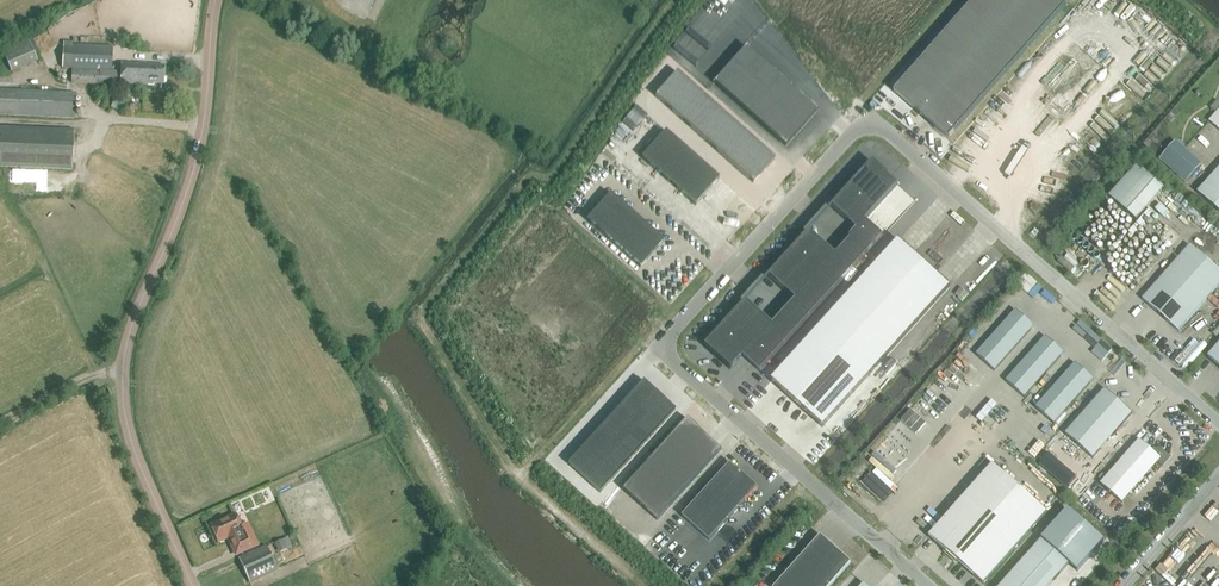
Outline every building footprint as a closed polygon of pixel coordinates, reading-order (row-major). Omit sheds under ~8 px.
[(894,92),(948,139),(1066,5),(1061,0),(975,0),(894,92)] [(34,39),(7,51),(16,72),(43,59),(34,39)] [(64,44),(63,68),(72,69),(72,70),(72,82),(100,84),(118,84),(118,71),(112,71),(113,46),(107,46),(73,44),(73,42),(64,42),(64,44)] [(746,46),(714,82),(786,146),(816,112),(807,104),(809,102),(746,46)] [(154,85),(154,83),(164,83),(165,66),(146,65),(146,63),(138,63),(138,64),(131,64),(131,62),(121,62),(120,83),(154,85)] [(675,71),(654,95),(752,181),(773,157),(675,71)] [(18,115),(75,118),(76,93),(0,89),(0,114),(18,115)] [(1218,130),(1218,110),(1209,121),(1218,130)] [(0,126),(0,166),(72,169),(74,130),(0,126)] [(665,130),(641,157),(695,205),(719,178),(665,130)] [(1175,141),(1159,159),(1185,183),(1202,165),(1175,141)] [(744,300),(704,345),(731,369),(743,356),(760,372),(883,236),(865,220),(897,185),(871,161),(830,205),(857,229),(834,254),(808,231),(767,275),(793,299),(771,324),(744,300)] [(1131,165),(1102,196),(1132,224),(1124,232),(1132,239),(1155,214),(1145,205),(1159,191),(1131,165)] [(1196,192),(1218,213),(1218,167),(1196,192)] [(610,193),(586,220),(640,267),(664,240),(610,193)] [(899,240),(771,381),(823,428),(950,287),(899,240)] [(1218,284),(1218,271),(1189,245),(1142,299),(1178,331),(1218,284)] [(1016,310),(976,355),(994,371),(1034,326),(1016,310)] [(1046,337),(1006,382),(1024,398),(1064,353),(1046,337)] [(1218,367),(1218,344),(1208,357),(1218,367)] [(1076,363),(1036,408),(1054,424),(1094,379),(1076,363)] [(675,409),(643,380),(568,463),(600,492),(675,409)] [(1093,459),(1132,413),(1105,389),(1065,435),(1093,459)] [(686,418),(622,489),(658,521),(722,450),(686,418)] [(1163,467),(1171,458),(1161,450),(1157,455),(1140,440),(1100,485),(1122,504),(1158,463),(1163,467)] [(1044,452),(1035,463),(1066,488),(1074,478),(1044,452)] [(709,541),(758,488),(731,463),(682,517),(709,541)] [(983,584),(1047,512),(993,464),(929,536),(983,584)] [(1068,510),(1001,585),(1049,585),(1069,564),(1077,571),(1104,542),(1068,510)] [(258,545),(248,523),(240,527),(235,515),(211,525),(218,542),(228,538),(236,555),(258,545)] [(851,562),(821,535),(775,585),(830,585),(851,562)] [(275,543),(279,553),(287,549),(283,540),(275,543)] [(250,582),(277,570),(266,545),(238,558),(246,574),(250,582)]
